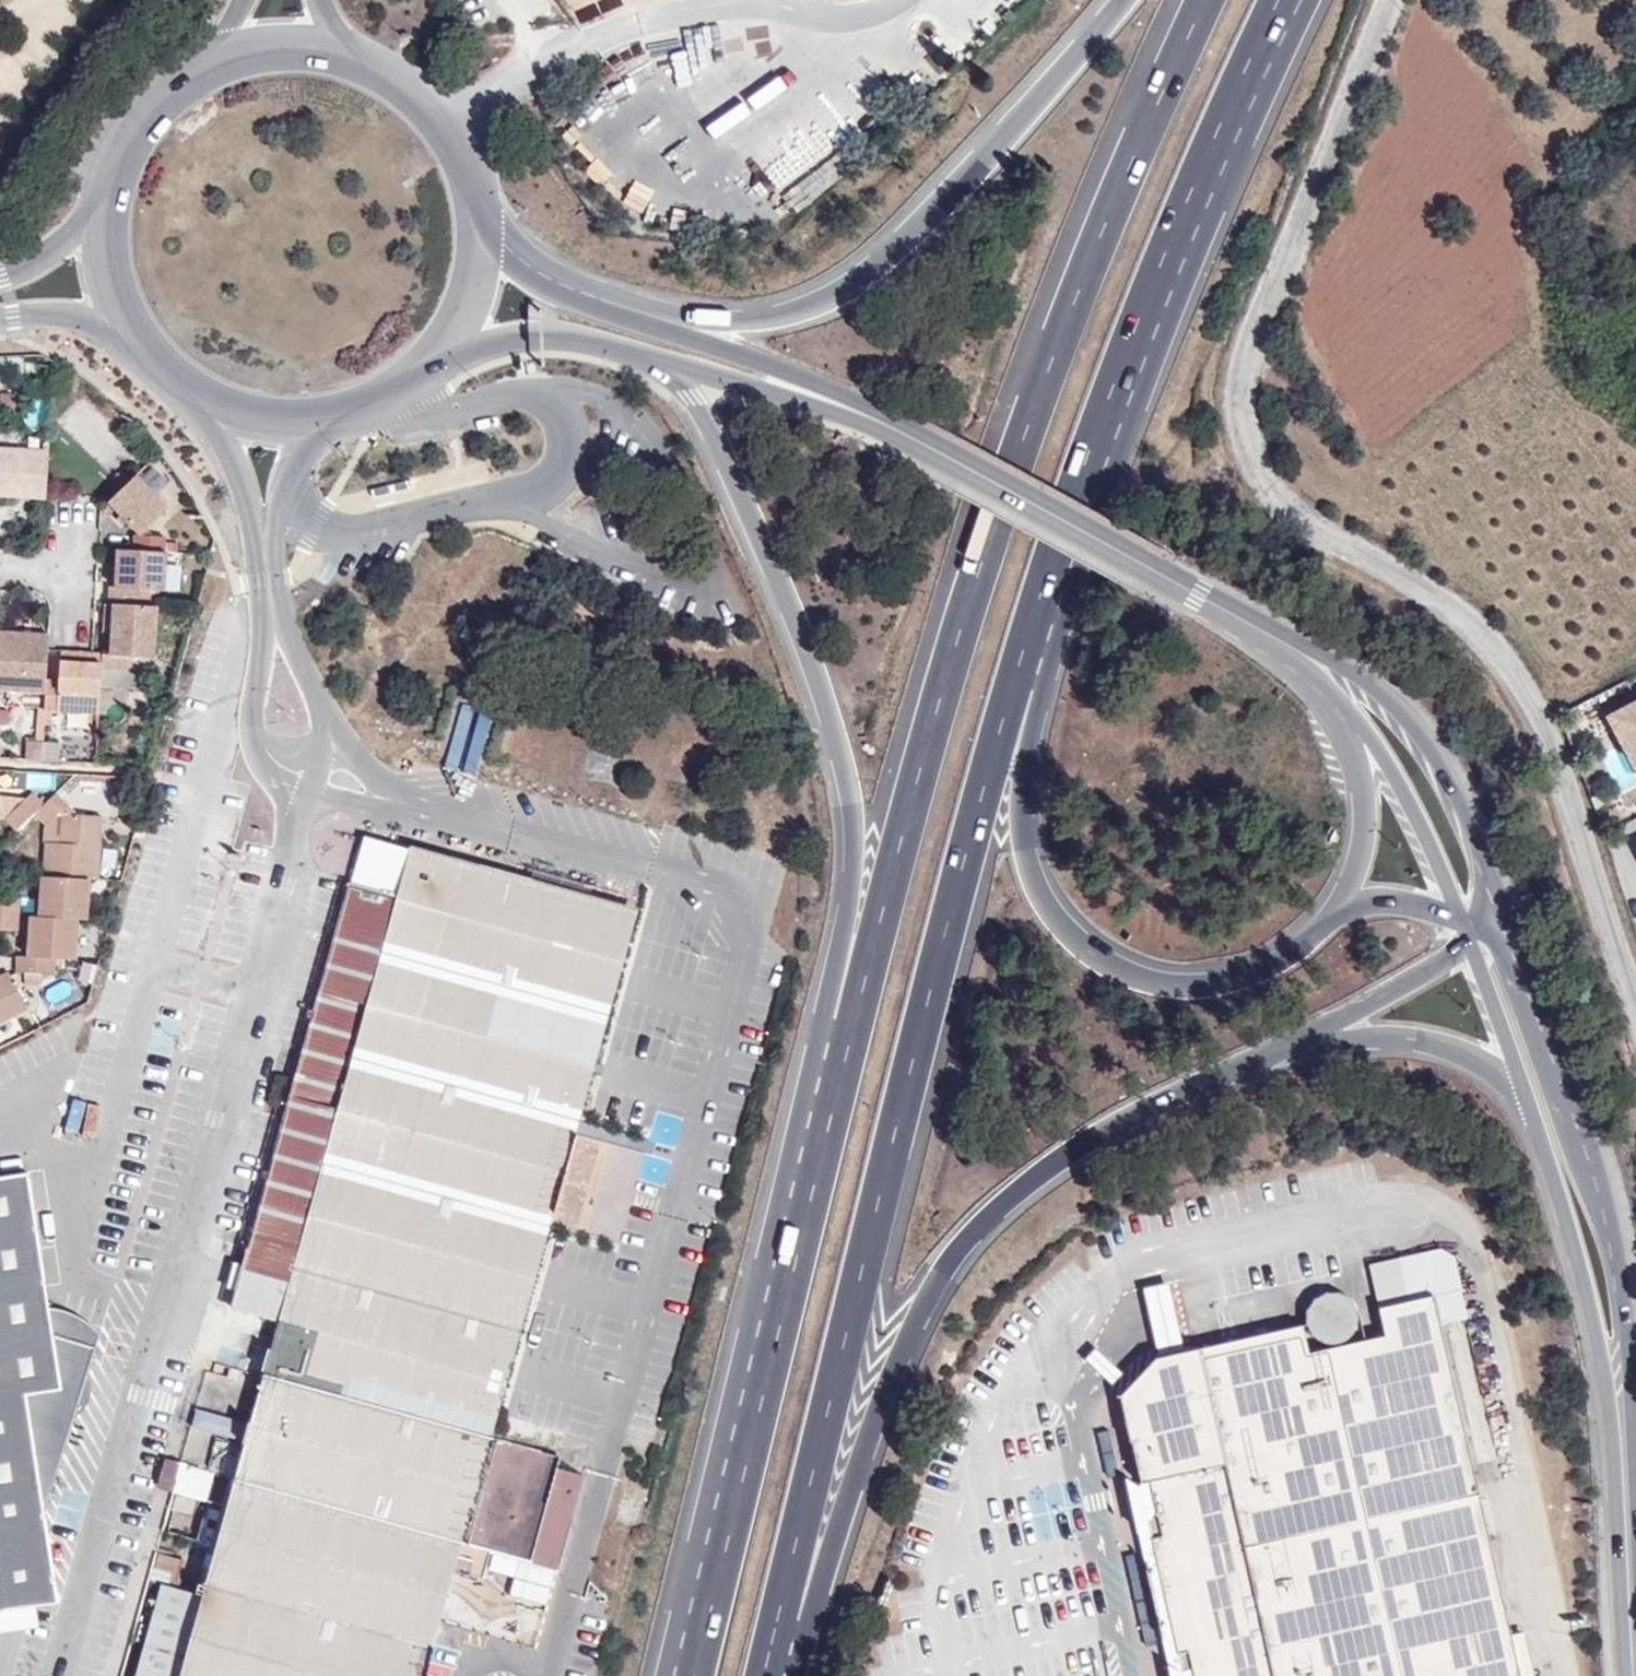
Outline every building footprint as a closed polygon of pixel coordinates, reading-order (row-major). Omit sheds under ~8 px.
[(0,448),(0,495),(47,498),(47,496),(50,451),(0,448)] [(167,508),(135,475),(108,503),(140,536),(167,508)] [(163,591),(166,552),(117,549),(114,587),(109,586),(108,603),(112,603),(139,605),(139,590),(163,591)] [(108,603),(103,602),(102,633),(111,633),(112,603),(108,603)] [(153,658),(156,606),(139,605),(112,603),(111,633),(110,655),(113,655),(123,656),(123,668),(149,670),(149,658),(153,658)] [(50,649),(50,635),(0,633),(0,689),(47,692),(50,649)] [(53,710),(101,713),(103,665),(59,662),(59,650),(50,649),(47,692),(45,710),(53,710)] [(104,652),(93,651),(59,650),(59,662),(103,665),(104,655),(104,652)] [(113,666),(113,655),(110,655),(104,655),(103,665),(113,666)] [(463,702),(451,768),(482,774),(495,708),(463,702)] [(1613,717),(1635,761),(1635,704),(1613,717)] [(25,759),(42,760),(44,744),(27,743),(25,759)] [(35,812),(44,803),(31,791),(4,818),(17,830),(35,812)] [(88,879),(97,880),(101,815),(74,812),(56,793),(44,803),(35,812),(46,823),(60,809),(59,842),(45,841),(44,876),(88,879)] [(60,809),(46,823),(45,841),(59,842),(60,809)] [(394,899),(371,892),(253,1314),(278,1321),(262,1378),(250,1423),(225,1416),(209,1470),(214,1471),(220,1445),(241,1452),(234,1477),(443,1537),(558,1569),(583,1476),(471,1440),(531,1222),(511,1216),(541,1108),(561,1113),(618,910),(408,851),(394,899)] [(77,918),(86,919),(88,879),(44,876),(42,876),(39,916),(77,918)] [(253,1314),(371,892),(349,885),(231,1308),(253,1314)] [(0,897),(0,914),(18,915),(19,897),(0,897)] [(0,914),(0,930),(17,930),(18,915),(0,914)] [(56,958),(75,959),(77,918),(39,916),(30,916),(28,957),(56,958)] [(54,974),(56,958),(28,957),(18,956),(17,972),(54,974)] [(27,1008),(8,972),(0,976),(0,1022),(27,1008)] [(531,1222),(561,1113),(541,1108),(511,1216),(531,1222)] [(0,1173),(0,1611),(36,1606),(57,1602),(43,1509),(25,1392),(62,1387),(49,1308),(28,1169),(0,1173)] [(25,1392),(43,1509),(98,1327),(81,1313),(65,1309),(49,1308),(62,1387),(25,1392)] [(195,1408),(179,1461),(209,1470),(225,1416),(195,1408)] [(443,1537),(234,1477),(201,1596),(176,1589),(184,1560),(154,1552),(147,1579),(161,1584),(135,1675),(405,1675),(443,1537)] [(1151,1480),(1140,1483),(1148,1520),(1156,1508),(1151,1480)] [(0,1611),(0,1630),(39,1625),(36,1606),(0,1611)] [(1510,1635),(1519,1675),(1535,1675),(1525,1631),(1510,1635)]
